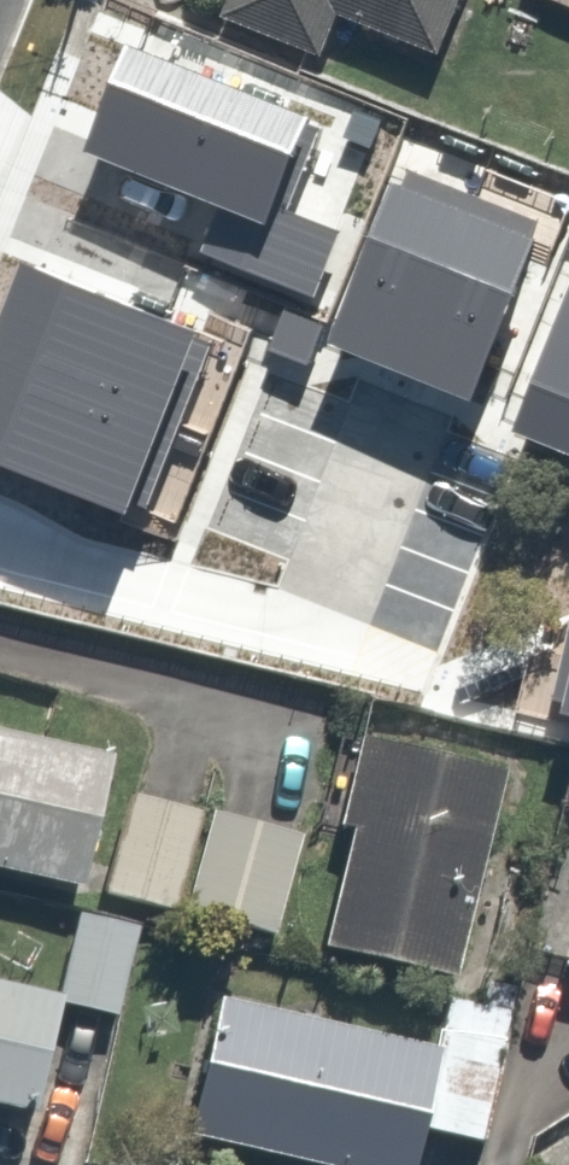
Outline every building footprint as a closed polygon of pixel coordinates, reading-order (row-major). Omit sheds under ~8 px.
[(231,14),(326,51),(345,3),(447,42),(463,0),(236,0),(231,14)] [(327,129),(203,76),(141,221),(302,290),(347,185),(310,169),(327,129)] [(245,382),(108,325),(43,479),(180,536),(245,382)] [(494,446),(330,377),(304,439),(469,507),(494,446)] [(0,736),(0,871),(92,891),(120,763),(0,736)] [(506,777),(370,745),(325,940),(461,971),(506,777)] [(181,919),(211,817),(138,796),(108,898),(181,919)] [(232,813),(222,811),(195,915),(279,937),(306,833),(303,832),(232,813)] [(141,928),(80,913),(60,996),(73,999),(121,1011),(141,928)] [(461,971),(443,1049),(219,997),(187,1135),(317,1164),(421,1164),(428,1136),(478,1148),(516,984),(461,971)] [(60,996),(0,982),(0,1110),(44,1120),(73,999),(60,996)]
